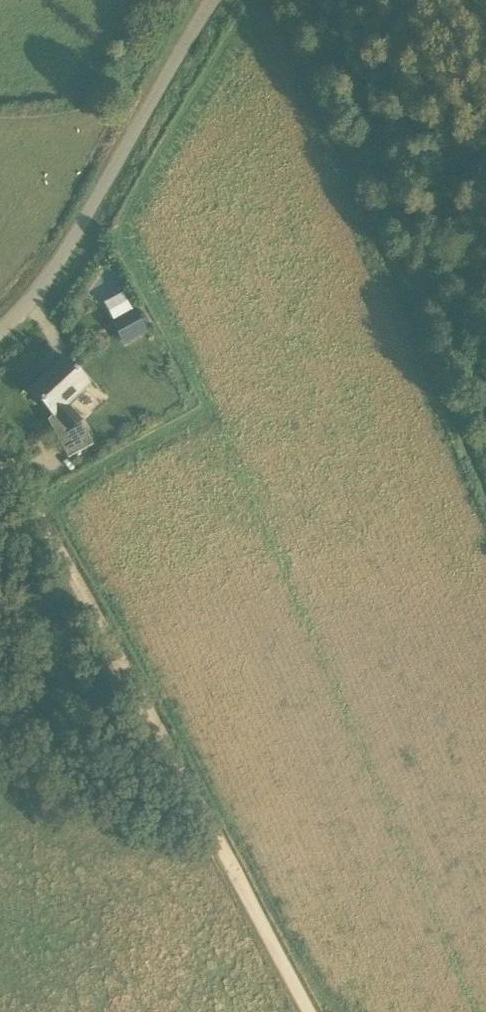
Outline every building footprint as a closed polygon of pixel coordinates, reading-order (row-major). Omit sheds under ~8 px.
[(135,309),(110,324),(124,348),(149,333),(135,309)] [(81,421),(67,406),(90,385),(66,359),(31,391),(54,416),(55,416),(69,432),(81,421)]
